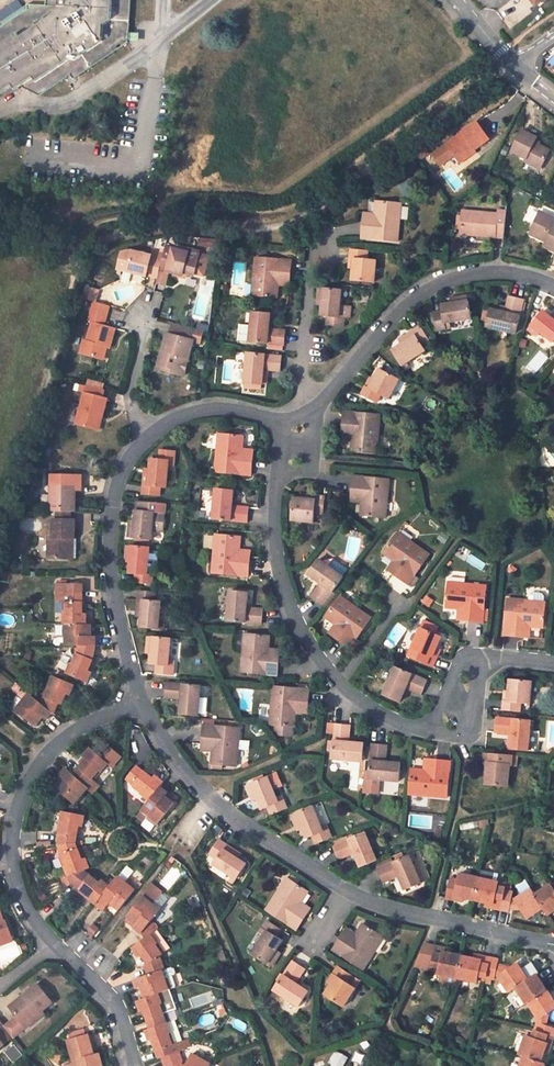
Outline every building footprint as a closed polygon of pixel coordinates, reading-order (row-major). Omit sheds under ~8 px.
[(132,0),(32,0),(29,6),(0,26),(0,98),(14,89),(17,93),(24,89),(27,92),(42,98),(131,43),(132,0)] [(490,139),(478,122),(447,144),(458,161),(490,139)] [(537,138),(522,130),(512,151),(526,158),(525,160),(540,168),(549,150),(534,142),(537,138)] [(401,203),(377,201),(375,213),(375,220),(364,219),(362,239),(398,243),(401,203)] [(497,214),(463,211),(461,231),(479,232),(478,236),(503,238),(506,210),(498,210),(497,214)] [(548,244),(546,248),(553,252),(553,219),(541,213),(530,235),(548,244)] [(221,240),(213,239),(212,250),(220,251),(221,240)] [(200,252),(189,248),(188,252),(166,246),(163,258),(160,269),(169,272),(182,275),(182,272),(195,276),(195,274),(204,277),(209,255),(200,253),(200,252)] [(351,258),(354,258),(353,269),(352,280),(375,282),(377,260),(368,260),(368,251),(351,250),(351,258)] [(133,251),(128,271),(147,276),(148,275),(158,278),(160,269),(163,258),(133,251)] [(292,260),(257,257),(253,295),(278,297),(279,285),(279,279),(290,280),(292,260)] [(169,272),(160,269),(158,278),(157,283),(166,285),(169,272)] [(342,290),(325,288),(323,305),(322,316),(328,316),(327,325),(345,326),(346,317),(351,318),(352,306),(341,305),(342,290)] [(467,295),(451,298),(452,303),(442,305),(443,312),(434,313),(437,331),(446,328),(445,324),(471,318),(467,295)] [(524,301),(510,297),(507,308),(505,312),(491,309),(488,327),(492,328),(511,333),(515,334),(524,301)] [(93,321),(88,340),(84,339),(80,352),(92,356),(86,375),(103,380),(109,360),(104,359),(107,347),(110,348),(116,328),(104,325),(110,305),(102,303),(94,301),(89,319),(93,321)] [(271,314),(253,312),(251,324),(249,341),(285,345),(286,330),(274,329),(269,329),(271,314)] [(544,312),(533,325),(537,329),(553,343),(553,342),(553,320),(551,318),(544,312)] [(170,334),(167,333),(158,368),(171,372),(170,375),(183,379),(184,375),(194,340),(201,342),(203,331),(173,323),(170,334)] [(241,323),(239,340),(249,341),(251,324),(241,323)] [(533,325),(528,330),(533,334),(537,329),(533,325)] [(429,341),(420,327),(413,331),(416,336),(402,345),(393,351),(403,366),(406,363),(426,351),(422,345),(429,341)] [(413,331),(399,340),(402,345),(416,336),(413,331)] [(282,356),(248,353),(245,383),(264,384),(266,369),(269,370),(281,371),(282,356)] [(399,380),(380,370),(374,380),(370,389),(380,395),(389,399),(399,380)] [(374,380),(370,378),(366,387),(370,389),(374,380)] [(106,388),(88,384),(86,393),(104,398),(106,388)] [(370,389),(366,387),(361,394),(377,402),(380,395),(370,389)] [(86,393),(85,392),(76,424),(100,430),(108,399),(104,398),(86,393)] [(381,415),(344,412),(342,431),(353,432),(353,438),(352,451),(377,453),(380,419),(381,415)] [(239,437),(219,435),(215,472),(251,477),(252,456),(241,455),(242,449),(237,449),(239,437)] [(159,460),(151,459),(148,487),(142,487),(142,495),(160,497),(161,489),(166,489),(168,467),(169,461),(174,461),(175,453),(160,451),(159,460)] [(390,480),(353,476),(351,496),(362,497),(361,503),(360,516),(385,518),(390,480)] [(76,485),(51,485),(51,510),(57,510),(71,510),(76,510),(76,485)] [(229,491),(216,490),(213,520),(247,524),(249,508),(233,507),(227,506),(229,491)] [(325,497),(316,496),(316,502),(315,514),(319,514),(322,514),(325,497)] [(305,500),(294,499),(292,521),(314,523),(314,518),(315,514),(316,502),(305,500)] [(166,505),(137,503),(136,512),(135,522),(133,539),(151,540),(152,531),(154,514),(165,515),(166,505)] [(57,510),(57,519),(71,519),(71,510),(57,510)] [(165,515),(154,514),(152,531),(163,532),(165,515)] [(53,538),(48,538),(47,557),(69,558),(70,538),(73,539),(74,539),(75,519),(71,519),(57,519),(53,519),(53,538)] [(430,555),(398,533),(384,553),(394,561),(399,564),(393,572),(409,584),(415,576),(430,555)] [(241,537),(216,535),(212,573),(235,576),(248,577),(250,557),(239,556),(239,551),(241,537)] [(130,563),(129,573),(136,574),(134,583),(153,585),(154,576),(148,575),(148,570),(151,548),(132,546),(130,563)] [(320,561),(309,576),(321,584),(318,588),(312,597),(323,605),(343,578),(320,561)] [(394,561),(389,569),(393,572),(399,564),(394,561)] [(309,576),(306,580),(318,588),(321,584),(309,576)] [(409,584),(413,587),(418,579),(415,576),(409,584)] [(486,586),(448,583),(446,608),(458,609),(463,610),(462,621),(483,622),(486,586)] [(67,624),(87,624),(87,614),(84,613),(84,594),(85,585),(59,585),(59,593),(67,594),(67,603),(64,603),(64,624),(65,624),(67,624)] [(138,592),(138,600),(143,601),(155,602),(156,593),(138,592)] [(243,593),(230,592),(228,621),(262,624),(263,609),(247,608),(242,608),(243,593)] [(356,640),(371,619),(340,596),(325,617),(336,624),(340,628),(334,637),(350,648),(351,647),(356,640)] [(545,603),(507,600),(504,636),(530,638),(531,627),(537,628),(543,628),(545,603)] [(155,602),(143,601),(141,617),(140,628),(159,630),(159,624),(161,603),(155,602)] [(436,648),(441,637),(435,635),(438,628),(424,621),(421,628),(411,649),(413,650),(419,652),(417,656),(415,660),(433,667),(440,650),(436,648)] [(96,636),(92,636),(92,624),(87,624),(67,624),(65,624),(65,645),(96,645),(96,636)] [(336,624),(329,633),(334,637),(340,628),(336,624)] [(244,635),(234,634),(233,651),(243,652),(244,635)] [(243,652),(241,672),(277,676),(279,656),(269,655),(269,650),(270,637),(244,635),(243,652)] [(172,639),(153,638),(152,655),(151,665),(157,665),(155,673),(173,675),(174,666),(169,665),(170,661),(172,639)] [(351,647),(355,650),(360,643),(356,640),(351,647)] [(80,645),(79,652),(74,664),(72,663),(68,673),(89,682),(93,673),(89,671),(94,660),(96,645),(80,645)] [(427,681),(395,668),(383,694),(400,702),(406,687),(409,689),(421,694),(427,681)] [(49,686),(51,687),(46,698),(44,697),(41,703),(52,712),(54,714),(59,703),(62,704),(67,692),(71,694),(75,685),(53,676),(49,686)] [(532,682),(510,680),(507,702),(503,702),(502,710),(520,712),(521,703),(530,704),(532,682)] [(166,683),(165,698),(176,699),(181,700),(179,714),(199,716),(202,686),(166,683)] [(298,689),(273,687),(270,726),(276,727),(275,731),(277,732),(280,737),(292,738),(293,728),(295,729),(296,715),(296,710),(309,711),(310,690),(308,690),(298,689)] [(400,702),(403,703),(409,689),(406,687),(400,702)] [(24,700),(17,709),(37,725),(44,717),(47,719),(52,712),(41,703),(29,693),(24,700)] [(21,698),(15,707),(17,709),(24,700),(21,698)] [(530,721),(497,718),(495,733),(506,734),(511,735),(509,749),(527,751),(530,721)] [(335,725),(327,724),(326,733),(334,734),(333,742),(328,742),(327,751),(333,752),(332,759),(361,762),(363,744),(348,743),(349,737),(350,726),(335,725)] [(240,728),(204,725),(203,745),(213,746),(213,752),(212,765),(214,764),(224,765),(236,766),(240,728)] [(387,746),(372,745),(372,748),(370,761),(369,779),(398,782),(400,764),(385,762),(386,757),(387,746)] [(108,763),(90,748),(83,756),(86,759),(73,773),(86,784),(89,787),(94,791),(100,786),(92,778),(98,770),(100,772),(108,763)] [(517,757),(484,754),(483,762),(487,762),(486,773),(485,784),(508,787),(510,766),(516,766),(517,757)] [(430,760),(429,771),(423,771),(411,769),(408,795),(447,798),(450,762),(430,760)] [(153,778),(137,766),(127,778),(133,784),(143,792),(142,794),(149,800),(160,787),(164,782),(155,775),(153,778)] [(63,777),(56,786),(75,803),(82,794),(89,787),(86,784),(73,773),(66,767),(60,775),(63,777)] [(60,775),(52,783),(56,786),(63,777),(60,775)] [(287,809),(281,795),(276,798),(267,778),(250,785),(256,799),(261,810),(267,807),(270,815),(287,809)] [(133,784),(132,785),(142,794),(143,792),(133,784)] [(250,785),(246,787),(252,801),(256,799),(250,785)] [(149,815),(159,823),(174,802),(168,797),(165,795),(167,792),(160,787),(149,800),(141,809),(144,811),(149,815)] [(75,803),(77,805),(85,796),(82,794),(75,803)] [(330,838),(325,825),(321,827),(312,806),(295,813),(302,829),(306,838),(311,836),(315,845),(330,838)] [(141,809),(136,816),(138,818),(144,811),(141,809)] [(62,810),(59,821),(62,822),(60,835),(58,844),(76,842),(77,839),(78,833),(80,825),(83,825),(84,815),(64,811),(62,810)] [(290,816),(297,831),(302,829),(295,813),(290,816)] [(147,817),(157,825),(159,823),(149,815),(147,817)] [(376,861),(364,833),(333,846),(339,860),(354,853),(360,867),(376,861)] [(228,846),(219,839),(208,856),(216,861),(213,864),(231,876),(236,879),(246,863),(238,858),(225,850),(228,846)] [(90,867),(85,859),(82,860),(76,846),(76,842),(58,844),(61,853),(66,866),(63,867),(68,877),(69,876),(84,870),(90,867)] [(238,858),(241,854),(228,846),(225,850),(238,858)] [(421,883),(410,856),(378,869),(383,881),(393,878),(398,876),(404,889),(421,883)] [(127,865),(118,876),(125,882),(127,880),(134,871),(127,865)] [(101,879),(99,882),(84,870),(69,876),(72,882),(79,888),(79,887),(89,894),(86,897),(96,904),(100,899),(110,886),(101,879)] [(478,878),(460,873),(455,896),(463,897),(474,900),(478,878)] [(125,882),(118,876),(110,886),(100,899),(107,905),(109,901),(119,909),(134,889),(136,887),(134,886),(127,880),(125,882)] [(393,878),(399,891),(404,889),(398,876),(393,878)] [(308,892),(286,878),(266,909),(296,930),(307,913),(298,907),(301,902),(308,892)] [(458,880),(451,878),(446,898),(454,900),(455,896),(458,880)] [(498,883),(478,878),(474,900),(485,903),(492,905),(492,909),(499,911),(503,890),(504,885),(498,883)] [(520,896),(515,899),(522,911),(526,918),(542,908),(534,895),(530,889),(525,881),(515,887),(520,896)] [(141,933),(159,909),(152,904),(161,893),(150,884),(143,893),(145,893),(143,896),(127,915),(136,923),(133,927),(141,933)] [(543,889),(534,895),(542,908),(547,916),(553,911),(553,890),(551,886),(550,884),(543,889)] [(79,888),(78,889),(86,897),(89,894),(79,887),(79,888)] [(100,899),(96,904),(103,909),(107,905),(100,899)] [(522,911),(515,899),(510,899),(508,910),(522,911)] [(307,913),(310,908),(301,902),(298,907),(307,913)] [(5,920),(5,921),(1,911),(0,912),(0,945),(13,940),(5,920)] [(266,920),(259,932),(264,935),(252,954),(268,964),(277,950),(283,941),(277,937),(282,930),(266,920)] [(383,938),(362,923),(358,930),(355,934),(346,928),(332,949),(333,950),(341,956),(362,970),(383,938)] [(358,930),(349,923),(346,928),(355,934),(358,930)] [(151,935),(151,934),(132,947),(138,956),(141,954),(147,964),(160,956),(164,953),(163,953),(168,950),(168,946),(158,933),(155,932),(151,935)] [(439,968),(437,974),(442,975),(457,978),(462,955),(450,953),(442,951),(443,947),(435,945),(431,966),(439,968)] [(268,964),(272,967),(281,953),(277,950),(268,964)] [(333,950),(331,954),(339,959),(341,956),(333,950)] [(478,982),(479,976),(485,978),(490,957),(482,955),(481,960),(473,958),(462,955),(457,978),(478,982)] [(147,964),(144,966),(147,975),(164,969),(160,956),(147,964)] [(496,964),(497,959),(490,957),(485,978),(487,978),(487,976),(493,978),(496,964)] [(299,980),(305,970),(292,961),(283,975),(279,982),(274,989),(299,1005),(301,1002),(305,995),(308,990),(297,984),(299,980)] [(510,969),(496,964),(494,974),(498,977),(510,969)] [(528,980),(518,964),(510,969),(498,977),(509,993),(516,988),(528,980)] [(332,973),(336,975),(330,985),(324,994),(343,1006),(355,987),(349,983),(354,976),(337,965),(332,973)] [(133,980),(136,988),(140,987),(143,998),(158,993),(169,989),(175,987),(176,985),(172,975),(175,972),(174,967),(172,966),(164,969),(147,975),(133,980)] [(332,973),(326,982),(330,985),(336,975),(332,973)] [(547,990),(536,974),(528,980),(516,988),(526,1004),(528,1003),(547,990)] [(457,978),(442,975),(440,982),(455,985),(457,978)] [(349,983),(355,987),(360,981),(354,976),(349,983)] [(308,990),(310,987),(299,980),(297,984),(308,990)] [(52,1002),(38,983),(9,1006),(17,1015),(4,1026),(13,1037),(26,1026),(24,1024),(42,1009),(52,1002)] [(539,1019),(548,1013),(553,1009),(553,1001),(547,990),(528,1003),(539,1019)] [(139,1010),(143,1009),(149,1028),(165,1023),(162,1015),(163,1015),(160,1004),(162,1003),(158,993),(143,998),(136,1000),(139,1010)] [(26,1026),(26,1027),(44,1012),(42,1009),(24,1024),(26,1026)] [(539,1019),(537,1022),(546,1025),(548,1013),(539,1019)] [(13,1037),(4,1026),(0,1021),(0,1047),(13,1037)] [(148,1040),(151,1039),(158,1059),(160,1058),(175,1053),(172,1044),(168,1033),(171,1032),(167,1022),(165,1023),(149,1028),(145,1030),(148,1040)] [(537,1022),(534,1029),(553,1036),(553,1034),(553,1028),(546,1025),(537,1022)] [(83,1029),(68,1033),(70,1039),(84,1035),(83,1029)] [(534,1029),(532,1037),(525,1035),(518,1053),(523,1055),(540,1061),(543,1052),(546,1044),(550,1045),(553,1036),(534,1029)] [(89,1034),(84,1035),(70,1039),(66,1040),(74,1065),(97,1065),(94,1055),(89,1034)] [(160,1058),(163,1065),(175,1065),(180,1064),(181,1060),(178,1052),(175,1053),(160,1058)] [(103,1065),(99,1053),(94,1055),(97,1065),(103,1065)] [(192,1053),(185,1065),(210,1065),(211,1063),(192,1053)] [(545,1063),(540,1061),(523,1055),(519,1065),(544,1065),(545,1063)]
